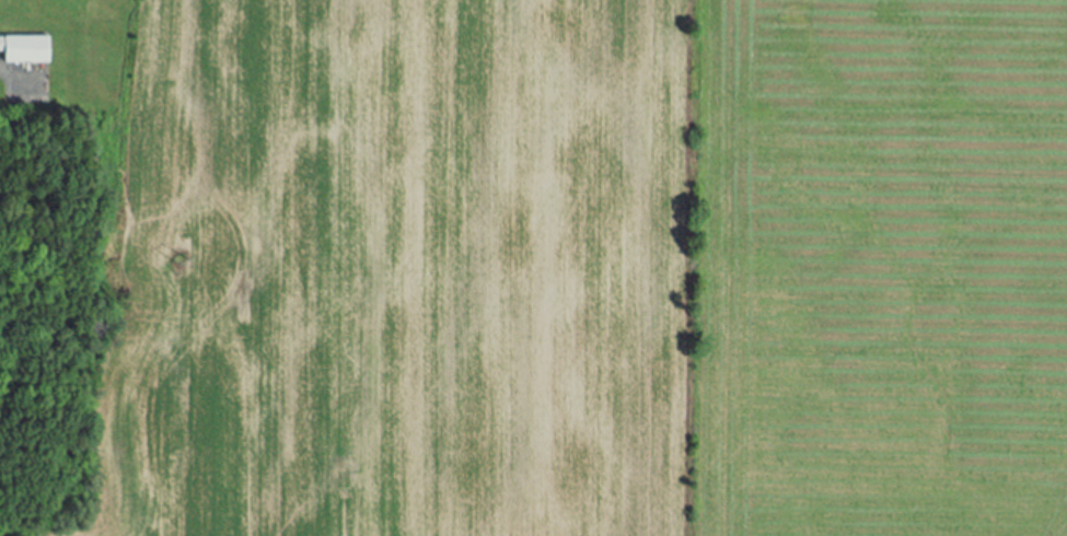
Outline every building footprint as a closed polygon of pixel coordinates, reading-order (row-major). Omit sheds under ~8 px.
[(53,38),(53,65),(7,65),(7,38),(53,38)]
